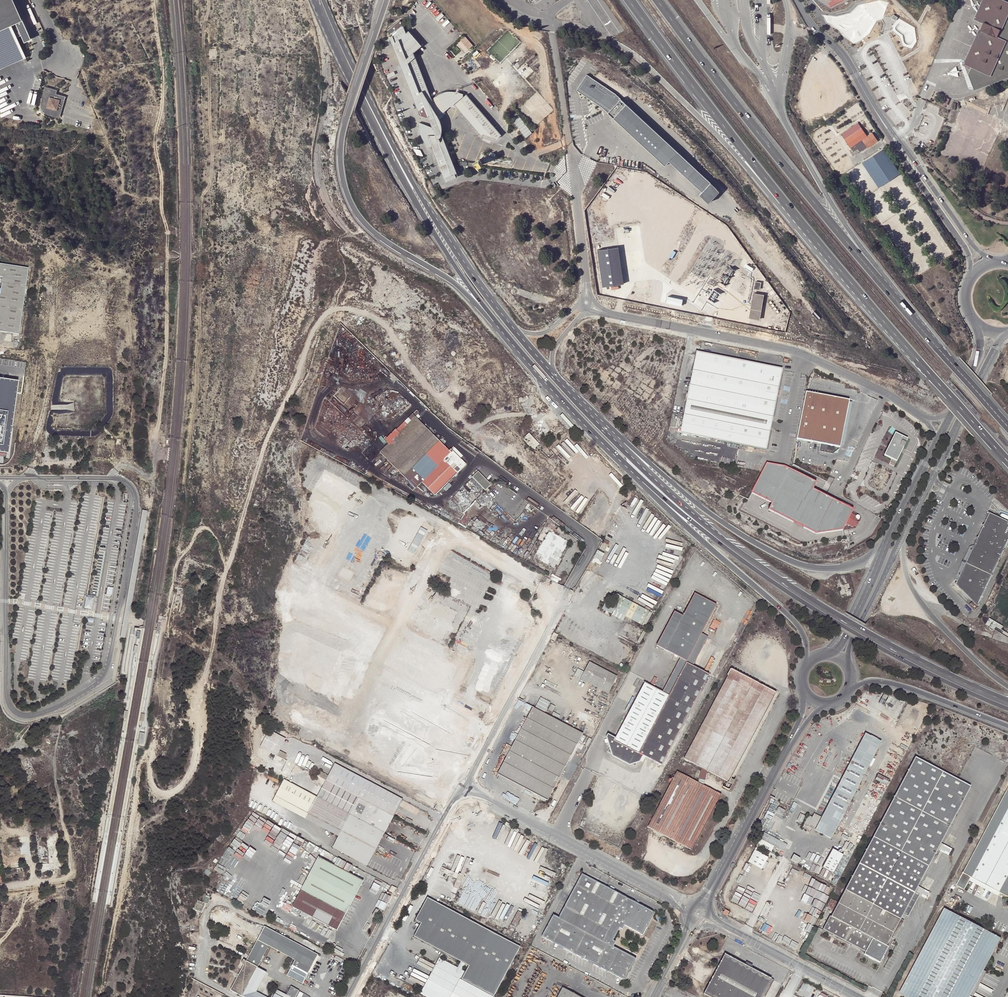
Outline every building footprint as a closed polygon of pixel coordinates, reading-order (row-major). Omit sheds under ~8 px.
[(17,37),(21,35),(24,42),(30,39),(13,0),(0,0),(0,44),(17,37)] [(984,3),(977,19),(985,23),(966,63),(974,67),(971,75),(975,87),(1007,75),(1007,0),(979,0),(984,3)] [(393,27),(396,31),(403,25),(400,21),(393,27)] [(433,101),(431,98),(415,53),(422,46),(409,31),(406,33),(404,27),(393,36),(396,43),(393,45),(420,114),(429,117),(440,122),(438,116),(437,113),(433,101)] [(0,44),(0,68),(26,57),(17,37),(0,44)] [(586,73),(575,89),(601,106),(664,164),(668,160),(677,150),(614,92),(593,77),(586,73)] [(975,87),(974,88),(975,90),(1007,78),(1007,75),(975,87)] [(45,87),(40,101),(40,102),(40,105),(41,108),(42,111),(45,113),(48,115),(59,118),(65,97),(56,94),(57,90),(45,87)] [(432,97),(431,98),(433,101),(435,101),(434,99),(438,96),(444,111),(451,105),(455,106),(454,105),(466,95),(463,94),(460,93),(458,92),(455,92),(453,92),(450,92),(447,92),(444,92),(442,93),(439,94),(437,95),(434,96),(432,97)] [(466,94),(466,95),(454,105),(455,106),(481,135),(483,133),(496,138),(501,134),(466,94)] [(433,101),(437,113),(439,112),(440,115),(444,111),(438,96),(434,99),(435,101),(433,101)] [(527,137),(534,132),(520,115),(514,120),(527,137)] [(440,122),(429,117),(431,122),(433,128),(438,130),(440,135),(441,132),(441,128),(441,126),(441,125),(440,122)] [(862,139),(867,136),(858,122),(841,134),(850,148),(862,139)] [(442,140),(440,135),(438,130),(433,128),(419,123),(419,127),(421,134),(425,141),(429,146),(431,145),(446,181),(458,176),(451,160),(448,161),(446,154),(449,153),(447,145),(444,140),(442,140)] [(872,132),(867,136),(862,139),(866,146),(868,148),(878,141),(872,132)] [(862,139),(850,148),(848,149),(852,156),(855,154),(853,151),(857,148),(859,151),(866,146),(862,139)] [(864,162),(880,187),(882,186),(883,185),(900,174),(883,149),(865,161),(864,162)] [(687,159),(677,150),(668,160),(678,168),(687,159)] [(694,166),(687,159),(678,168),(685,175),(694,166)] [(715,185),(694,166),(685,175),(701,190),(699,193),(708,201),(719,189),(715,185)] [(616,247),(595,250),(601,287),(621,284),(616,247)] [(2,277),(0,292),(0,332),(19,334),(28,268),(0,264),(0,277),(2,277)] [(759,319),(763,295),(753,293),(749,317),(759,319)] [(670,295),(668,302),(683,305),(685,298),(670,295)] [(782,371),(782,369),(756,364),(700,352),(696,352),(696,355),(680,433),(739,444),(766,449),(782,371)] [(0,379),(0,453),(8,454),(11,433),(10,433),(11,427),(12,427),(18,382),(0,379)] [(803,407),(797,438),(841,447),(850,400),(806,391),(803,407)] [(405,424),(407,427),(416,418),(419,416),(419,413),(417,411),(405,424)] [(440,442),(416,418),(407,427),(381,453),(404,477),(440,442)] [(908,438),(896,432),(885,455),(897,461),(902,451),(901,451),(902,447),(904,448),(908,438)] [(523,440),(533,451),(540,445),(530,434),(523,440)] [(407,476),(417,486),(450,452),(449,451),(440,443),(407,476)] [(451,453),(444,460),(457,473),(466,464),(451,449),(449,451),(450,452),(451,453)] [(435,495),(457,473),(444,460),(422,482),(435,495)] [(815,533),(843,529),(846,523),(853,526),(854,524),(856,519),(858,520),(860,516),(860,514),(858,513),(855,514),(851,512),(853,509),(826,495),(813,488),(817,481),(791,468),(786,466),(767,462),(762,472),(752,491),(771,501),(768,508),(815,533)] [(491,485),(478,472),(472,478),(485,491),(491,485)] [(975,547),(960,579),(957,585),(975,602),(979,606),(1007,544),(1007,521),(990,513),(975,547)] [(412,556),(427,523),(410,515),(396,547),(392,545),(388,552),(413,563),(416,557),(412,556)] [(603,542),(600,549),(605,552),(608,545),(603,542)] [(958,574),(960,579),(975,547),(970,549),(958,574)] [(695,594),(684,615),(676,611),(658,645),(687,661),(717,605),(695,594)] [(93,598),(86,597),(84,608),(92,610),(93,603),(93,598)] [(649,611),(622,597),(615,610),(642,625),(649,611)] [(612,613),(615,608),(606,603),(603,608),(612,613)] [(523,616),(516,637),(524,640),(531,619),(523,616)] [(181,619),(170,620),(172,631),(183,630),(181,619)] [(618,677),(590,662),(581,679),(609,693),(618,677)] [(609,750),(612,752),(612,755),(630,765),(634,763),(636,764),(637,762),(641,761),(644,755),(662,765),(710,674),(687,662),(670,695),(645,682),(627,716),(626,719),(616,737),(608,733),(607,736),(611,748),(609,750)] [(685,758),(703,767),(708,770),(729,781),(725,787),(729,789),(731,789),(737,778),(736,778),(735,779),(732,777),(776,693),(776,692),(732,669),(685,758)] [(537,707),(547,711),(551,701),(541,697),(537,707)] [(498,774),(499,774),(527,789),(548,800),(559,780),(560,778),(584,733),(533,706),(498,774)] [(275,726),(271,724),(260,747),(284,759),(286,754),(280,750),(278,749),(284,737),(272,732),(275,726)] [(881,741),(865,733),(815,830),(831,838),(881,741)] [(970,786),(915,757),(831,916),(830,916),(823,929),(865,951),(864,954),(869,957),(871,954),(875,957),(874,959),(880,962),(888,946),(886,945),(891,937),(894,939),(904,920),(900,918),(903,913),(918,886),(937,849),(940,843),(970,786)] [(284,800),(308,813),(332,825),(330,830),(339,835),(338,836),(333,847),(366,864),(401,798),(334,763),(328,775),(319,771),(316,776),(314,780),(323,785),(317,797),(283,779),(272,800),(281,805),(284,800)] [(703,767),(699,782),(705,785),(708,770),(703,767)] [(722,794),(705,785),(699,782),(678,771),(649,826),(692,849),(722,794)] [(878,773),(875,779),(886,785),(889,779),(878,773)] [(525,792),(527,789),(499,774),(497,777),(522,790),(520,794),(523,796),(525,792)] [(956,885),(964,889),(971,876),(973,878),(1000,892),(1007,896),(1007,895),(1007,786),(956,885)] [(403,799),(401,798),(366,864),(367,865),(385,833),(393,817),(403,799)] [(272,800),(272,801),(305,818),(308,813),(284,800),(281,805),(272,800)] [(332,825),(308,813),(305,818),(338,836),(339,835),(330,830),(332,825)] [(808,814),(803,823),(811,827),(814,829),(820,816),(814,813),(812,817),(808,814)] [(764,847),(771,851),(777,838),(764,831),(757,844),(764,847)] [(951,849),(940,843),(937,849),(948,855),(951,849)] [(764,847),(757,844),(748,861),(762,869),(765,863),(768,857),(761,853),(764,847)] [(832,848),(822,867),(833,873),(844,853),(832,848)] [(363,880),(318,856),(292,906),(315,918),(325,924),(337,930),(363,880)] [(458,875),(442,867),(440,871),(456,880),(452,888),(456,890),(463,877),(459,874),(458,875)] [(559,917),(554,915),(542,937),(626,981),(637,959),(611,945),(615,937),(614,936),(617,930),(619,931),(623,923),(644,935),(656,912),(582,874),(559,917)] [(232,898),(247,905),(257,883),(243,876),(232,898)] [(998,895),(1000,892),(973,878),(972,881),(998,895)] [(741,885),(733,900),(754,912),(761,898),(755,895),(759,888),(752,885),(750,890),(741,885)] [(918,886),(903,913),(908,916),(919,895),(925,898),(928,891),(918,886)] [(384,910),(391,894),(386,892),(378,908),(384,910)] [(198,901),(195,911),(202,914),(206,904),(208,905),(211,898),(206,896),(203,903),(198,901)] [(458,968),(456,967),(457,966),(439,957),(420,992),(429,996),(493,996),(520,946),(428,897),(416,919),(421,922),(414,936),(461,961),(458,968)] [(832,898),(825,909),(831,912),(838,901),(832,898)] [(802,909),(799,916),(815,925),(823,910),(802,899),(798,906),(802,909)] [(1000,938),(999,937),(944,908),(942,910),(941,913),(899,992),(907,996),(968,996),(970,994),(983,970),(1000,938)] [(507,933),(512,936),(524,913),(518,911),(507,933)] [(256,991),(267,972),(257,967),(269,946),(295,960),(287,975),(302,983),(306,977),(308,972),(310,973),(319,956),(318,955),(318,954),(264,926),(246,961),(243,959),(241,963),(244,965),(230,990),(242,996),(267,996),(256,991)] [(358,945),(352,956),(359,959),(364,948),(358,945)] [(310,973),(308,972),(306,977),(312,980),(324,958),(318,954),(318,955),(319,956),(310,973)] [(725,954),(703,993),(710,996),(761,996),(771,979),(725,954)] [(972,996),(985,971),(983,970),(970,994),(972,996)] [(771,979),(761,996),(765,996),(774,980),(771,979)] [(298,990),(291,986),(286,995),(277,990),(273,996),(295,996),(298,990)] [(563,987),(557,996),(582,996),(563,987)]
